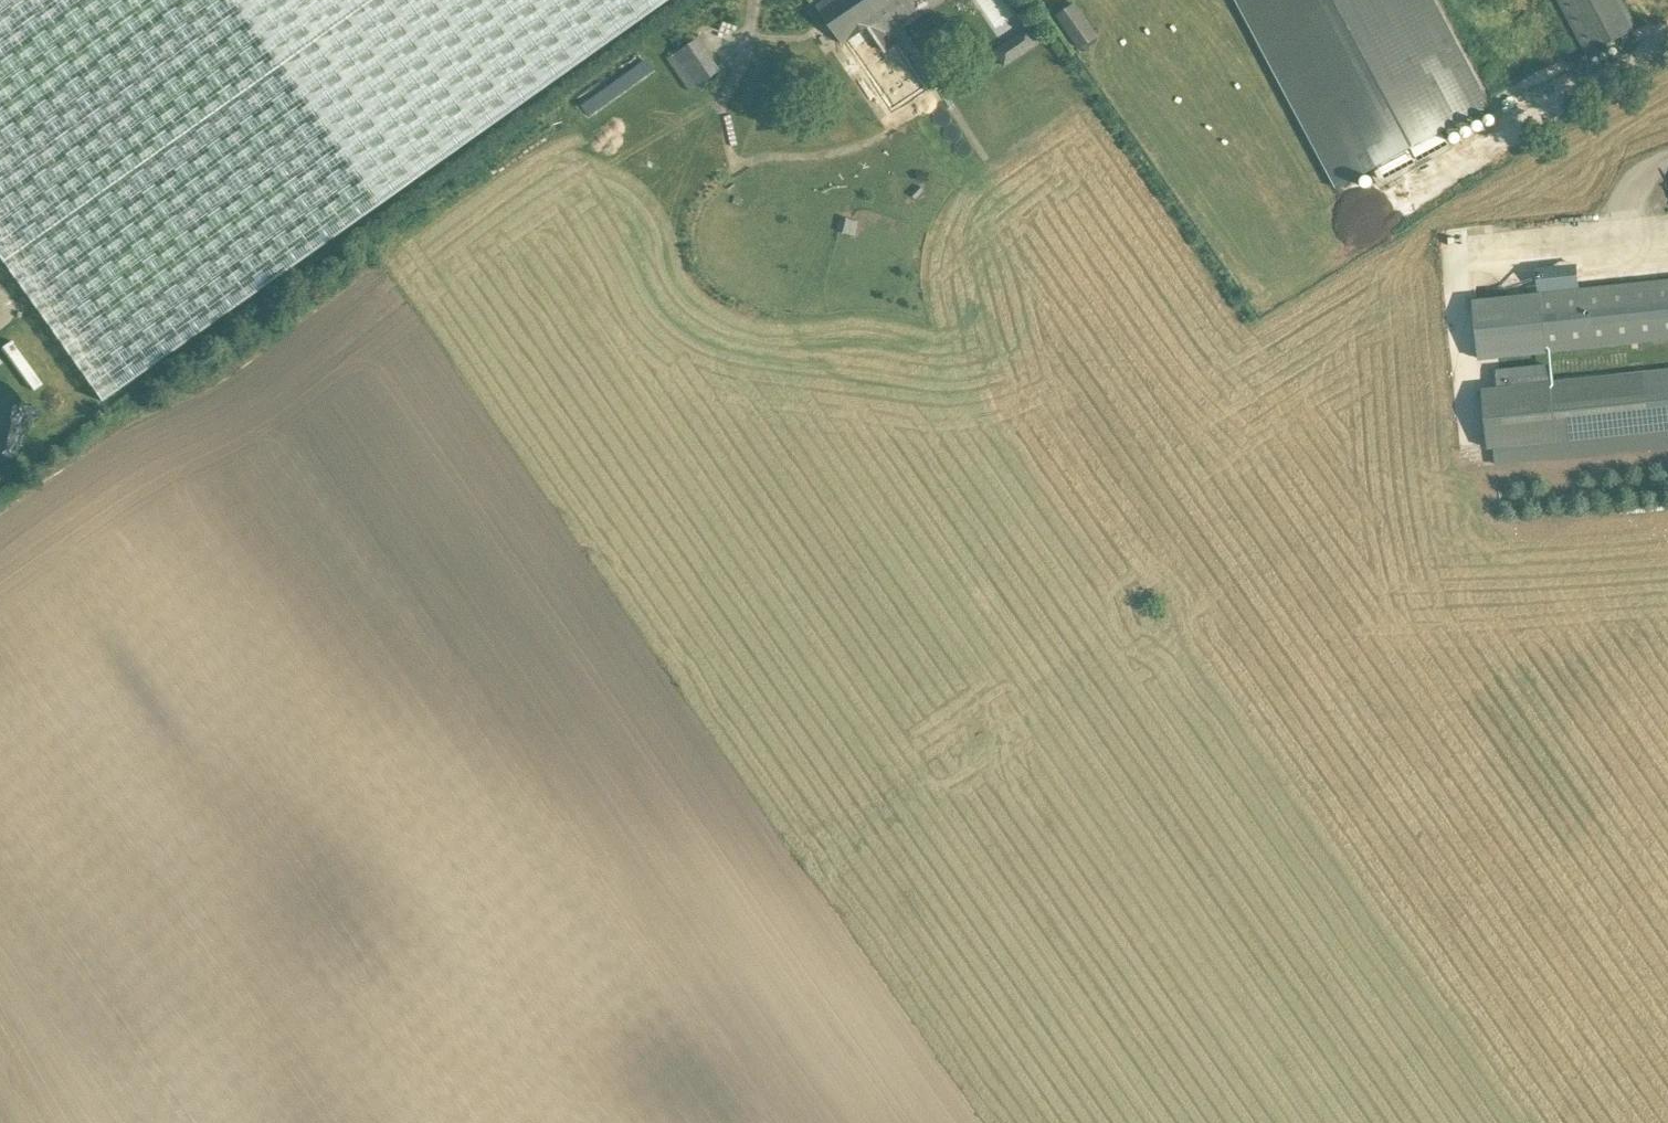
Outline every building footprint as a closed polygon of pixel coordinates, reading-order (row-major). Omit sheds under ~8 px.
[(102,399),(664,0),(0,0),(0,256),(102,399)] [(821,4),(833,22),(846,42),(872,81),(876,86),(892,111),(927,87),(892,35),(883,21),(895,13),(911,2),(912,2),(914,0),(826,0),(821,4)] [(1097,35),(1074,0),(1054,13),(1077,48),(1097,35)] [(1339,186),(1370,169),(1377,183),(1453,143),(1446,129),(1488,107),(1484,101),(1431,0),(1240,0),(1339,186)] [(1587,54),(1638,27),(1624,0),(1558,0),(1587,54)] [(994,51),(1004,67),(1040,43),(1029,27),(994,51)] [(643,56),(580,104),(590,116),(653,69),(643,56)] [(25,314),(0,280),(0,331),(25,314)] [(1472,301),(1479,358),(1641,341),(1667,338),(1667,280),(1659,281),(1635,283),(1618,285),(1472,301)] [(1645,373),(1550,383),(1548,365),(1548,364),(1496,369),(1496,371),(1497,388),(1483,390),(1489,447),(1494,446),(1496,465),(1667,447),(1667,370),(1645,373)] [(21,398),(1,379),(0,379),(0,470),(22,448),(25,419),(21,398)]
